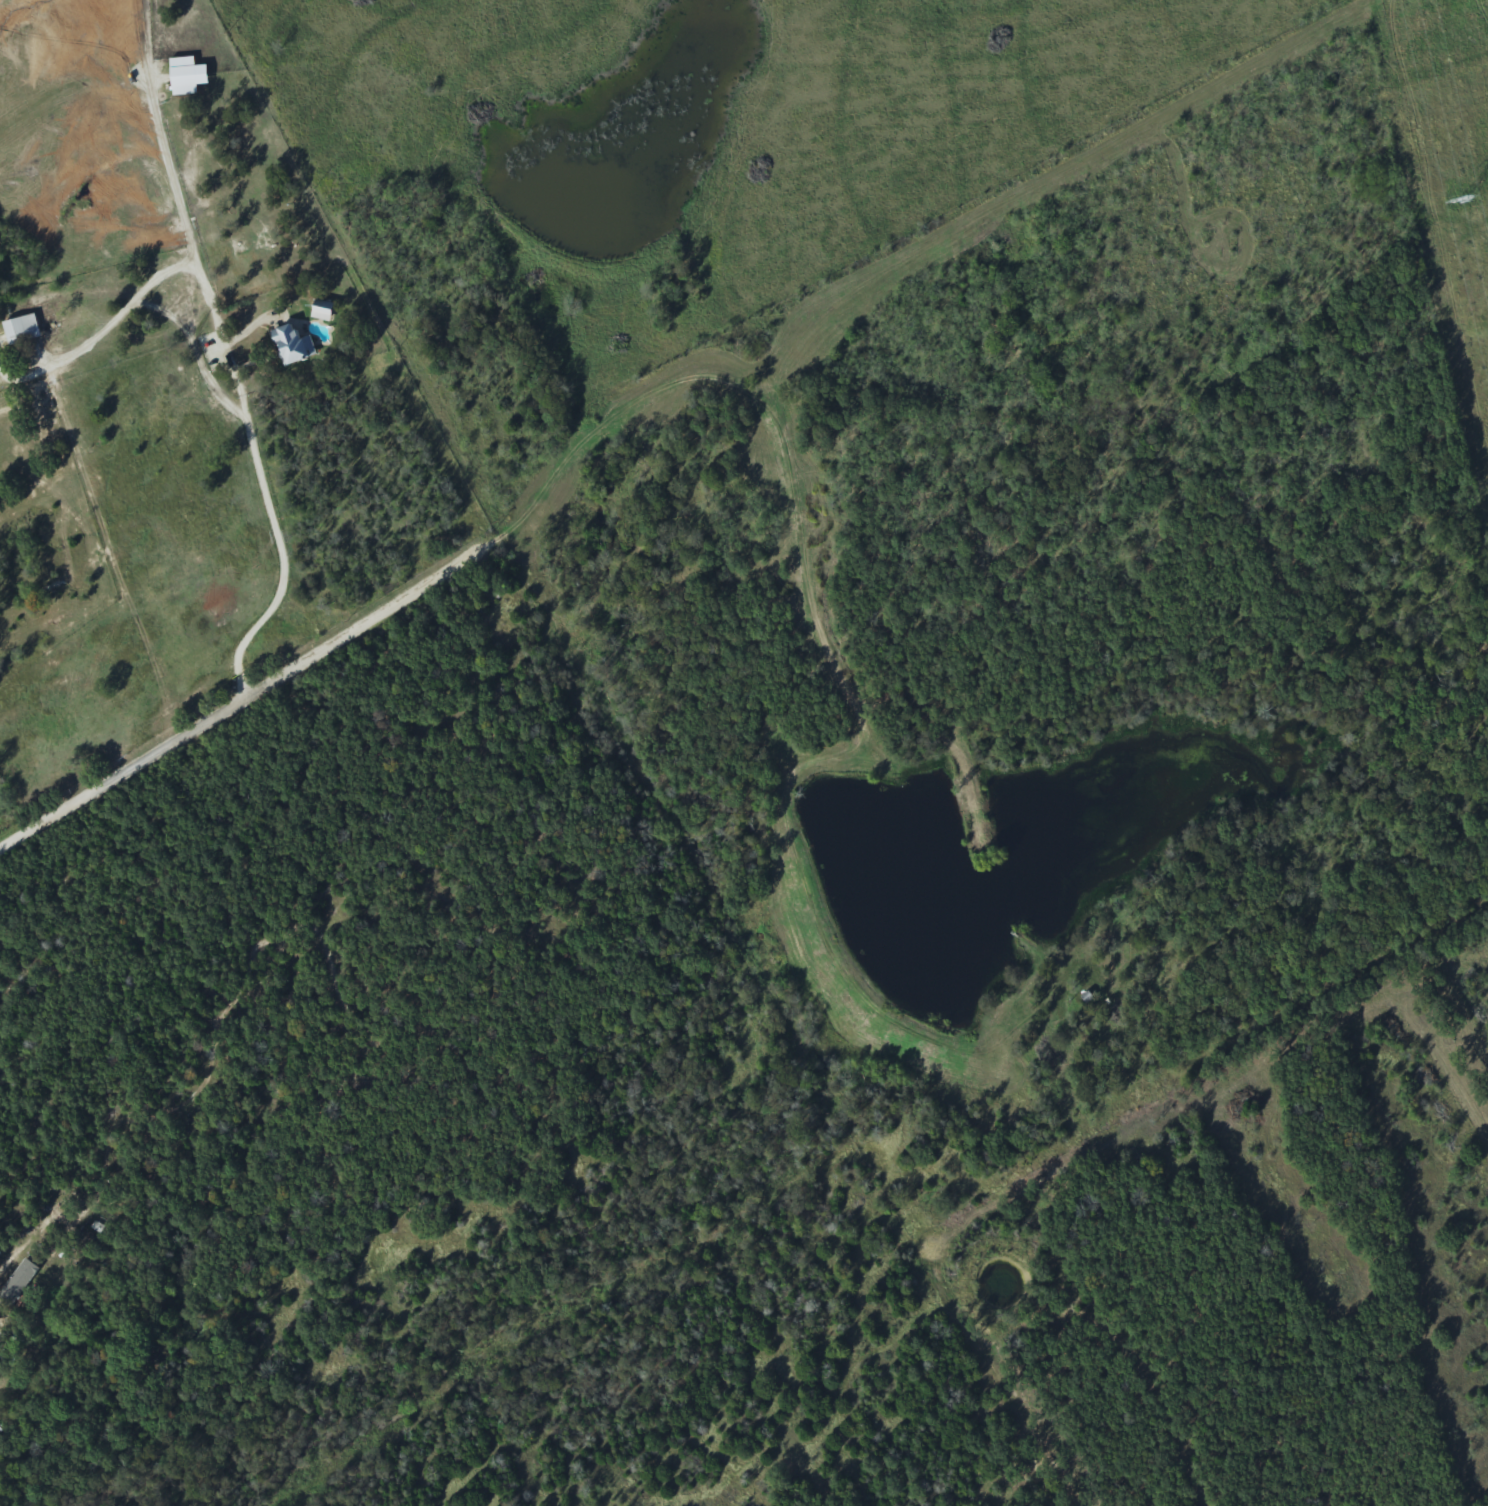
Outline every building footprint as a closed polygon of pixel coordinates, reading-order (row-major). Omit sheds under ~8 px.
[(166,58),(168,96),(194,95),(194,85),(204,84),(203,65),(192,65),(191,57),(166,58)] [(5,346),(38,337),(32,314),(0,322),(0,328),(5,346)] [(272,330),(274,335),(268,337),(279,368),(315,354),(308,336),(295,340),(289,323),(272,330)] [(34,1267),(19,1258),(0,1291),(0,1301),(10,1307),(34,1267)]
